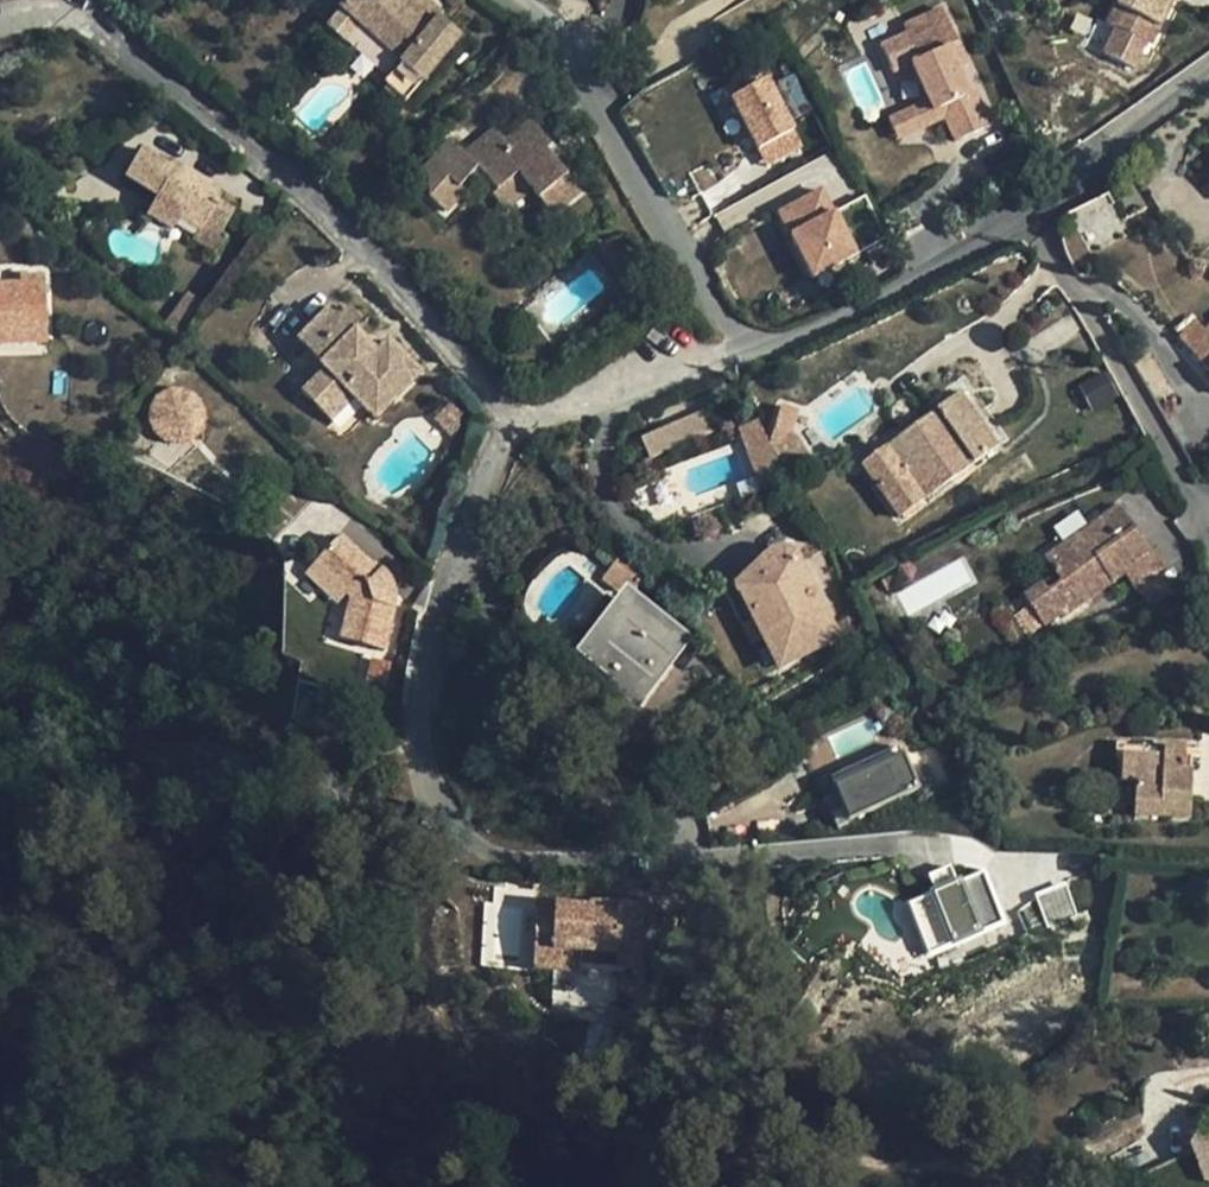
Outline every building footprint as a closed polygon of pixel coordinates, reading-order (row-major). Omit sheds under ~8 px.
[(436,14),(432,18),(410,1),(411,0),(344,0),(339,6),(340,8),(358,23),(401,59),(384,79),(406,98),(459,34),(436,14)] [(426,0),(411,0),(410,1),(432,18),(436,14),(438,10),(426,0)] [(1106,22),(1151,43),(1172,0),(1171,0),(1117,0),(1106,22)] [(905,31),(879,44),(891,69),(908,61),(926,98),(904,108),(913,127),(942,113),(953,137),(988,120),(973,87),(965,90),(954,65),(944,44),(955,39),(939,5),(901,23),(905,31)] [(340,8),(326,27),(342,41),(358,23),(340,8)] [(955,39),(944,44),(954,65),(965,60),(955,39)] [(728,92),(765,166),(806,146),(769,72),(728,92)] [(886,117),(894,136),(913,127),(904,108),(886,117)] [(451,139),(422,167),(436,182),(427,191),(443,206),(462,187),(461,182),(463,174),(471,171),(476,170),(480,169),(496,189),(517,172),(530,189),(551,213),(579,191),(545,150),(550,145),(531,121),(505,142),(494,128),(467,152),(451,139)] [(123,178),(145,191),(156,196),(147,215),(171,229),(177,220),(181,211),(202,224),(220,234),(221,232),(238,200),(191,173),(171,161),(168,165),(140,150),(123,178)] [(506,210),(530,189),(517,172),(496,189),(491,193),(506,210)] [(776,209),(810,277),(859,252),(825,184),(776,209)] [(1089,254),(1129,235),(1108,195),(1069,215),(1089,254)] [(177,220),(197,230),(202,224),(181,211),(177,220)] [(202,224),(197,230),(193,239),(217,253),(227,235),(221,232),(220,234),(202,224)] [(0,288),(0,334),(43,332),(41,279),(19,279),(19,284),(20,287),(0,288)] [(346,390),(352,395),(376,418),(421,372),(386,338),(375,349),(354,328),(351,328),(328,306),(297,338),(325,367),(303,391),(324,412),(346,390)] [(1179,337),(1188,347),(1206,332),(1195,321),(1179,337)] [(1206,332),(1188,347),(1208,371),(1208,329),(1206,332)] [(44,342),(43,332),(0,334),(0,344),(44,342)] [(330,418),(352,395),(346,390),(324,412),(330,418)] [(916,441),(909,434),(863,468),(898,516),(899,517),(995,448),(994,446),(960,397),(938,412),(944,422),(916,441)] [(435,417),(454,436),(468,418),(450,402),(435,417)] [(649,455),(711,429),(702,409),(640,435),(649,455)] [(938,412),(909,434),(916,441),(944,422),(938,412)] [(761,491),(786,483),(757,424),(739,431),(761,491)] [(1119,510),(1107,518),(1121,539),(1134,531),(1119,510)] [(1121,539),(1107,518),(1047,559),(1058,576),(1066,587),(1072,584),(1085,601),(1125,575),(1136,590),(1170,569),(1155,548),(1149,553),(1134,531),(1121,539)] [(380,574),(341,539),(316,567),(348,596),(352,600),(342,641),(384,651),(395,606),(396,600),(385,601),(373,583),(380,574)] [(642,576),(621,549),(601,565),(614,582),(618,579),(626,588),(642,576)] [(775,557),(766,562),(764,581),(796,564),(796,563),(792,557),(785,554),(780,554),(775,557)] [(906,616),(975,580),(962,555),(893,591),(906,616)] [(738,586),(741,593),(764,581),(766,562),(764,563),(738,586)] [(764,581),(741,593),(782,669),(836,640),(796,564),(764,581)] [(316,567),(307,577),(339,606),(348,596),(316,567)] [(396,600),(395,593),(394,587),(391,582),(387,576),(382,572),(380,574),(373,583),(385,601),(396,600)] [(1058,576),(1045,584),(1054,595),(1066,587),(1058,576)] [(1059,613),(1063,616),(1085,601),(1072,584),(1066,587),(1054,595),(1045,584),(1028,597),(1045,622),(1059,613)] [(682,642),(628,601),(589,653),(624,681),(620,685),(639,700),(682,642)] [(373,662),(368,682),(386,686),(391,667),(373,662)] [(1115,784),(1121,784),(1123,756),(1162,758),(1163,748),(1117,746),(1115,784)] [(853,814),(860,828),(933,792),(911,748),(838,783),(845,797),(853,814)] [(1186,749),(1163,748),(1162,758),(1123,756),(1121,784),(1135,786),(1134,819),(1191,821),(1192,776),(1185,776),(1186,749)] [(853,814),(845,797),(830,804),(839,822),(853,814)] [(947,889),(955,907),(979,896),(971,878),(947,889)] [(927,919),(950,971),(1031,935),(1007,884),(979,896),(955,907),(927,919)] [(1043,921),(1074,915),(1067,884),(1037,891),(1043,921)] [(633,917),(633,905),(621,904),(621,917),(633,917)] [(594,916),(594,912),(541,909),(539,950),(585,952),(584,966),(640,969),(643,905),(633,905),(633,917),(621,917),(594,916)] [(539,950),(537,970),(584,972),(584,966),(585,952),(539,950)] [(1196,1151),(1200,1183),(1208,1184),(1208,1133),(1196,1151)]
